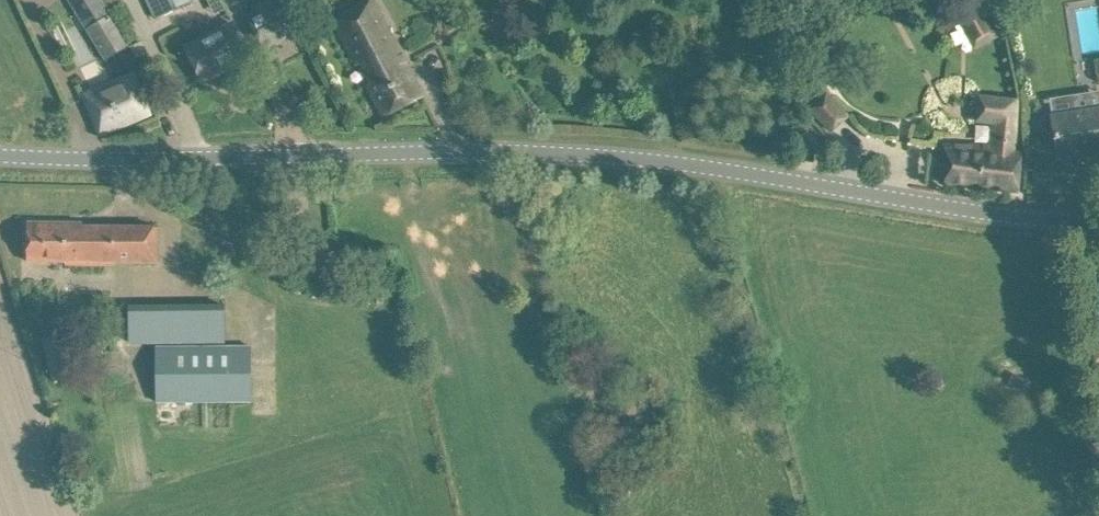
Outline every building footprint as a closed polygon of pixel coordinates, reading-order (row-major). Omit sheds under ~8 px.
[(88,29),(95,40),(106,59),(129,45),(117,26),(110,15),(106,10),(122,0),(70,0),(88,29)] [(156,18),(193,0),(147,0),(156,18)] [(254,27),(263,46),(300,28),(286,0),(284,0),(249,18),(254,27)] [(373,97),(383,116),(423,95),(373,0),(369,0),(332,19),(373,97)] [(957,16),(976,48),(1003,33),(984,0),(957,16)] [(235,28),(223,34),(222,31),(204,40),(206,43),(189,52),(203,79),(249,55),(235,28)] [(85,96),(101,134),(149,114),(134,76),(85,96)] [(804,101),(816,114),(831,130),(848,115),(820,85),(804,101)] [(989,144),(945,140),(941,182),(1018,191),(1022,157),(1014,156),(1021,97),(979,92),(976,123),(991,124),(989,144)] [(1052,116),(1058,156),(1089,151),(1090,158),(1098,156),(1098,109),(1052,116)] [(28,222),(28,244),(28,263),(66,263),(66,268),(111,269),(111,264),(158,264),(159,227),(81,226),(81,229),(67,229),(67,223),(28,222)] [(253,401),(252,345),(157,346),(158,402),(253,401)]
